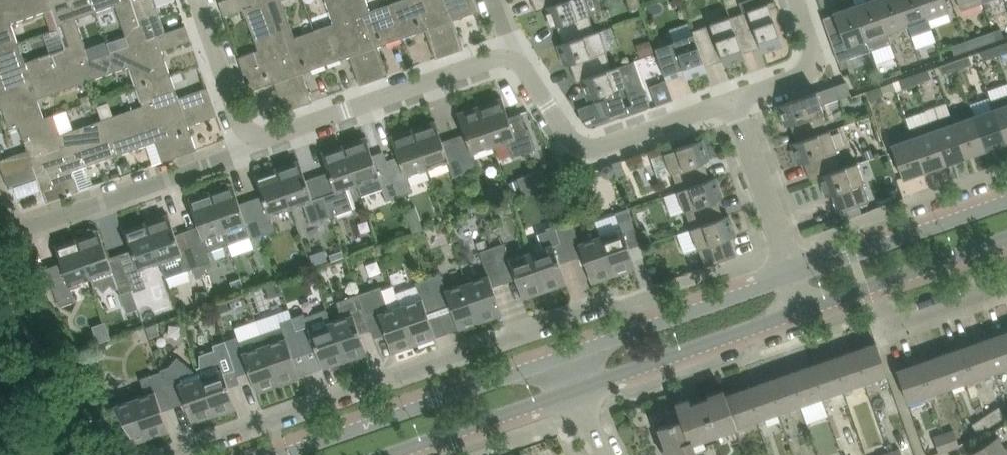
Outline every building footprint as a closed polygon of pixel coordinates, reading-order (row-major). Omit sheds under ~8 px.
[(18,42),(11,22),(51,8),(49,0),(16,0),(0,6),(0,48),(18,42)] [(51,8),(65,47),(71,65),(81,61),(90,58),(76,18),(95,11),(92,0),(49,0),(51,8)] [(95,11),(115,4),(126,36),(107,42),(110,51),(129,45),(147,38),(134,0),(92,0),(95,11)] [(166,32),(154,0),(134,0),(147,38),(166,32)] [(219,1),(224,15),(244,8),(262,2),(268,0),(222,0),(219,1)] [(262,2),(298,106),(313,101),(302,72),(326,64),(314,30),(295,37),(282,0),(268,0),(262,2)] [(334,23),(314,30),(326,64),(350,56),(360,85),(374,80),(346,0),(326,0),(334,23)] [(374,80),(388,75),(378,46),(402,38),(390,3),(370,10),(367,0),(346,0),(374,80)] [(402,38),(425,29),(435,58),(449,53),(431,0),(400,0),(390,3),(402,38)] [(449,53),(464,48),(454,20),(478,11),(474,0),(431,0),(449,53)] [(536,10),(564,0),(532,0),(536,10)] [(558,45),(600,30),(600,29),(595,31),(589,14),(590,13),(585,0),(564,0),(536,10),(544,7),(551,27),(557,25),(563,42),(557,44),(558,45)] [(854,0),(844,0),(847,7),(834,12),(834,13),(823,17),(838,61),(871,50),(855,4),(854,0)] [(888,31),(877,0),(867,0),(855,4),(871,50),(892,43),(888,31)] [(899,0),(877,0),(888,31),(908,24),(899,0)] [(908,24),(911,34),(932,27),(928,17),(922,0),(899,0),(908,24)] [(928,17),(950,10),(947,0),(922,0),(928,17)] [(982,0),(958,0),(962,9),(983,2),(982,0)] [(262,2),(244,8),(258,49),(238,56),(250,90),(274,82),(284,111),(298,106),(262,2)] [(730,15),(730,16),(744,58),(745,58),(743,52),(761,46),(763,52),(783,44),(768,2),(748,9),(748,10),(731,16),(730,15)] [(710,24),(692,30),(693,33),(707,71),(705,65),(723,59),(725,65),(744,58),(730,16),(710,22),(710,24)] [(81,61),(88,80),(129,66),(136,86),(170,73),(162,50),(191,40),(186,25),(166,32),(147,38),(129,45),(90,58),(81,61)] [(1001,28),(993,31),(996,40),(1004,37),(1001,29),(1001,28)] [(570,63),(577,81),(581,79),(612,68),(605,50),(607,49),(600,30),(558,45),(564,65),(570,63)] [(707,71),(693,33),(674,39),(674,40),(656,47),(667,79),(685,72),(687,78),(707,71)] [(980,35),(966,40),(969,49),(983,44),(980,35)] [(652,39),(640,43),(644,55),(656,51),(652,39)] [(966,40),(951,46),(954,54),(969,49),(966,40)] [(71,65),(65,47),(24,61),(18,42),(0,48),(0,90),(71,65)] [(996,46),(999,54),(1006,51),(1006,42),(996,46)] [(996,46),(980,51),(983,60),(999,54),(996,46)] [(968,55),(954,60),(957,69),(971,64),(968,55)] [(612,68),(581,79),(581,80),(588,99),(593,97),(598,95),(600,100),(595,102),(600,115),(601,115),(609,112),(611,117),(618,114),(632,109),(633,113),(646,108),(647,108),(648,107),(649,107),(649,106),(650,105),(650,104),(650,103),(650,102),(650,101),(647,92),(635,60),(612,68)] [(954,60),(939,65),(942,74),(957,69),(954,60)] [(10,129),(54,114),(53,114),(44,117),(37,97),(88,80),(81,61),(71,65),(0,90),(0,107),(2,106),(10,129)] [(927,70),(914,74),(917,83),(930,78),(927,70)] [(101,119),(108,137),(212,101),(207,87),(178,97),(170,73),(136,86),(142,105),(101,119)] [(914,74),(899,80),(902,88),(917,83),(914,74)] [(673,98),(667,79),(650,84),(657,103),(673,98)] [(791,143),(792,143),(830,130),(830,129),(829,130),(823,112),(824,112),(821,104),(841,97),(841,95),(850,92),(847,81),(778,105),(785,125),(791,124),(797,141),(791,143)] [(881,86),(866,91),(869,100),(884,94),(881,86)] [(92,94),(80,98),(82,104),(94,100),(92,94)] [(992,101),(994,108),(1006,142),(1006,96),(992,101)] [(502,98),(480,105),(494,144),(506,140),(511,157),(536,148),(528,127),(527,128),(521,112),(509,117),(502,98)] [(94,100),(82,104),(84,110),(96,106),(94,100)] [(212,101),(108,137),(114,155),(136,148),(156,141),(163,161),(197,149),(188,125),(217,115),(212,101)] [(600,115),(595,102),(579,107),(584,121),(593,118),(600,115)] [(472,152),(494,144),(480,105),(458,113),(472,152)] [(971,108),(951,115),(965,157),(986,149),(971,108)] [(975,114),(974,115),(986,149),(1006,142),(994,108),(993,108),(975,114)] [(594,122),(611,117),(609,112),(601,115),(600,115),(593,118),(594,122)] [(4,174),(108,137),(101,119),(60,133),(54,114),(10,129),(10,130),(20,127),(27,149),(0,159),(0,163),(4,174)] [(951,115),(931,122),(945,164),(965,157),(951,115)] [(436,121),(413,129),(427,168),(449,160),(436,121)] [(931,122),(910,130),(925,171),(945,164),(931,122)] [(386,158),(399,196),(412,191),(406,175),(427,168),(413,129),(392,136),(398,156),(387,160),(386,158)] [(804,161),(810,179),(858,162),(857,162),(842,167),(836,150),(837,149),(830,130),(792,143),(798,163),(804,161)] [(925,171),(910,130),(889,137),(903,178),(925,171)] [(108,137),(4,174),(8,188),(37,178),(46,202),(80,190),(73,170),(114,155),(108,137)] [(366,137),(344,144),(358,183),(362,195),(382,188),(387,200),(399,196),(386,158),(375,162),(366,137)] [(703,139),(651,157),(658,177),(671,172),(671,173),(672,172),(678,190),(677,190),(677,191),(710,179),(704,161),(710,159),(703,139)] [(329,171),(317,175),(331,216),(353,208),(345,187),(358,183),(344,144),(322,152),(329,171)] [(871,149),(864,151),(867,158),(873,156),(871,149)] [(474,156),(462,160),(466,172),(478,168),(474,156)] [(277,168),(291,207),(304,202),(311,223),(331,216),(317,175),(306,179),(299,160),(277,168)] [(466,172),(462,160),(449,164),(453,177),(466,172)] [(621,160),(612,163),(617,176),(626,173),(621,160)] [(125,162),(120,164),(123,173),(132,170),(130,164),(125,162)] [(842,168),(819,176),(826,196),(832,194),(838,212),(841,212),(843,219),(861,212),(859,205),(870,201),(863,183),(864,182),(858,162),(842,168)] [(291,207),(277,168),(255,175),(269,214),(291,207)] [(564,180),(560,168),(545,173),(549,185),(564,180)] [(543,169),(518,177),(518,178),(523,193),(545,186),(546,186),(548,185),(543,169)] [(618,195),(609,174),(593,182),(602,202),(618,195)] [(686,210),(692,228),(724,217),(717,199),(723,197),(716,177),(710,179),(677,191),(684,211),(686,210)] [(220,188),(211,191),(229,243),(249,236),(250,239),(263,235),(259,222),(251,199),(240,203),(232,182),(221,181),(220,188)] [(517,181),(509,183),(514,196),(522,194),(517,181)] [(202,238),(203,237),(208,251),(229,243),(211,191),(201,194),(196,190),(188,198),(201,235),(202,238)] [(470,202),(468,207),(470,212),(478,208),(475,200),(470,202)] [(416,205),(405,208),(412,232),(423,228),(416,205)] [(552,205),(544,208),(547,218),(556,215),(552,205)] [(621,228),(600,236),(614,275),(636,267),(627,241),(638,237),(628,207),(615,212),(621,228)] [(186,268),(181,254),(182,253),(169,214),(147,222),(160,261),(164,273),(172,270),(182,269),(186,268)] [(692,228),(677,233),(683,252),(698,247),(699,248),(705,266),(737,255),(730,237),(736,235),(729,215),(724,217),(692,228)] [(276,230),(271,218),(259,222),(263,235),(276,230)] [(571,219),(559,223),(571,259),(583,255),(592,282),(614,275),(600,236),(580,243),(575,231),(571,219)] [(160,261),(147,222),(125,230),(138,269),(160,261)] [(542,247),(532,251),(545,290),(567,283),(560,263),(571,259),(559,223),(546,228),(547,230),(538,233),(537,233),(542,247)] [(90,277),(93,285),(96,284),(103,291),(110,284),(113,288),(117,286),(115,281),(111,270),(112,269),(98,229),(88,227),(87,234),(77,238),(90,277)] [(647,228),(638,232),(642,244),(651,241),(647,228)] [(188,233),(177,236),(182,253),(181,254),(186,268),(186,270),(193,268),(199,266),(190,239),(188,233)] [(201,235),(190,239),(199,266),(211,262),(208,251),(203,237),(202,238),(201,235)] [(253,247),(250,239),(249,236),(229,243),(233,254),(253,247)] [(90,277),(77,238),(55,245),(61,262),(44,268),(51,290),(54,289),(59,306),(75,300),(71,288),(81,285),(79,281),(90,277),(92,285),(93,285),(90,277)] [(485,240),(477,242),(480,251),(488,248),(485,240)] [(504,243),(492,247),(502,275),(514,270),(516,278),(523,298),(545,290),(532,251),(510,259),(508,255),(504,243)] [(488,275),(468,282),(481,321),(503,314),(494,286),(504,282),(492,247),(488,248),(480,251),(484,263),(488,275)] [(313,267),(321,264),(329,261),(324,248),(308,253),(310,258),(313,267)] [(211,262),(199,266),(202,273),(208,271),(206,267),(212,265),(211,262)] [(202,273),(199,266),(193,268),(196,277),(202,275),(202,273)] [(145,285),(140,272),(128,276),(133,289),(145,285)] [(441,274),(428,278),(440,313),(452,309),(459,329),(481,321),(468,282),(447,290),(446,286),(441,274)] [(133,289),(128,276),(115,281),(117,286),(120,294),(133,289)] [(230,280),(234,291),(245,288),(241,276),(230,280)] [(421,299),(401,306),(414,345),(437,337),(430,317),(440,313),(428,278),(415,283),(420,295),(421,299)] [(278,281),(266,285),(270,297),(282,293),(278,281)] [(381,286),(359,294),(370,325),(373,332),(384,328),(392,353),(414,345),(401,306),(390,310),(381,286)] [(207,291),(196,291),(197,304),(208,303),(207,291)] [(342,318),(332,322),(345,361),(367,353),(359,329),(370,325),(359,294),(336,302),(342,318)] [(225,300),(214,304),(217,314),(228,310),(225,300)] [(305,313),(292,317),(303,348),(314,344),(323,368),(345,361),(332,322),(311,329),(305,313)] [(281,326),(261,333),(278,384),(300,376),(292,352),(303,348),(292,317),(280,321),(281,326)] [(106,323),(97,326),(100,334),(109,331),(106,323)] [(156,323),(146,327),(150,337),(160,333),(156,323)] [(1004,327),(993,331),(995,336),(984,340),(994,371),(1006,366),(1006,336),(1004,327)] [(238,336),(226,340),(236,371),(248,367),(256,391),(278,384),(261,333),(240,340),(238,336)] [(979,376),(994,371),(984,340),(972,344),(971,339),(960,342),(975,384),(981,381),(979,376)] [(200,367),(198,368),(199,371),(214,415),(236,407),(228,383),(239,379),(236,371),(226,340),(213,344),(215,350),(218,358),(216,359),(200,360),(200,367)] [(877,342),(855,350),(867,386),(873,384),(871,379),(887,374),(877,342)] [(969,386),(975,384),(960,342),(950,346),(952,351),(941,355),(951,386),(967,381),(969,386)] [(96,344),(85,351),(92,361),(102,354),(96,344)] [(855,350),(833,357),(846,394),(852,392),(850,386),(865,381),(867,387),(867,386),(855,350)] [(937,391),(951,386),(941,355),(929,359),(927,354),(917,357),(932,399),(939,396),(937,391)] [(833,357),(812,365),(824,401),(831,399),(829,394),(843,389),(845,394),(846,394),(833,357)] [(925,401),(932,399),(917,357),(907,361),(909,366),(897,370),(908,401),(923,396),(925,401)] [(168,366),(161,369),(161,371),(171,400),(172,400),(183,396),(192,422),(214,415),(199,371),(195,372),(182,361),(173,371),(168,366)] [(812,365),(790,372),(803,409),(809,407),(807,402),(821,397),(823,402),(824,401),(812,365)] [(172,400),(161,371),(140,378),(146,394),(114,406),(136,442),(169,430),(160,404),(172,400)] [(790,372),(769,380),(782,416),(788,414),(787,409),(801,404),(802,409),(803,409),(790,372)] [(769,380),(747,387),(758,419),(760,424),(767,422),(765,417),(779,412),(781,417),(782,416),(769,380)] [(747,387),(725,395),(736,427),(738,432),(746,430),(744,424),(758,419),(747,387)] [(709,397),(700,400),(712,435),(736,427),(725,395),(724,389),(708,395),(709,397)] [(676,403),(677,408),(690,443),(693,442),(712,435),(700,400),(691,404),(689,398),(676,403)] [(1000,407),(986,415),(992,423),(1005,415),(1000,407)] [(693,442),(690,443),(677,408),(666,412),(670,422),(658,426),(666,446),(663,447),(666,454),(697,454),(693,442)] [(992,423),(986,415),(973,424),(978,432),(992,423)] [(954,430),(944,433),(949,449),(960,445),(954,430)] [(949,449),(944,433),(934,437),(939,452),(949,449)] [(1006,449),(997,435),(970,453),(971,454),(1006,454),(1006,448),(1006,449)]
